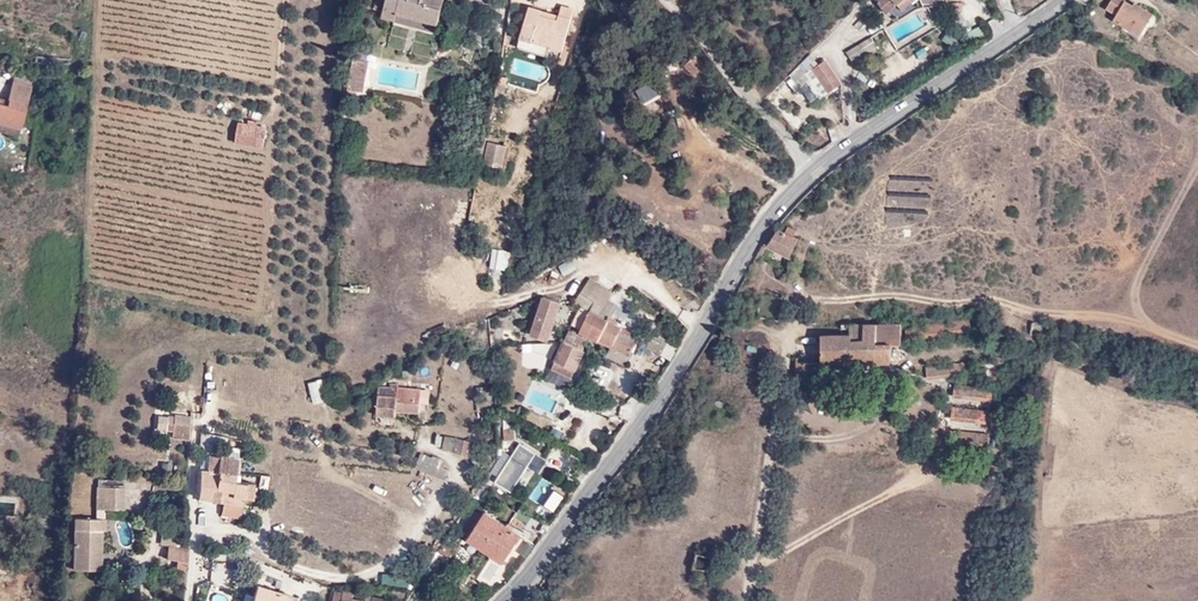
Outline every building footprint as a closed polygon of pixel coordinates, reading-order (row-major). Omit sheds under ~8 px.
[(81,10),(83,0),(30,0),(81,10)] [(376,15),(400,22),(439,32),(446,4),(433,0),(379,0),(376,15)] [(873,3),(883,15),(901,0),(877,0),(873,3)] [(1133,4),(1127,0),(1113,0),(1108,7),(1118,13),(1115,18),(1142,34),(1149,23),(1150,24),(1153,25),(1156,24),(1158,22),(1159,19),(1158,16),(1156,14),(1136,1),(1133,4)] [(531,59),(534,51),(563,59),(576,18),(561,14),(559,21),(558,28),(541,23),(542,16),(530,12),(516,55),(531,59)] [(559,21),(542,16),(541,23),(558,28),(559,21)] [(983,27),(963,31),(966,41),(986,37),(983,27)] [(874,38),(849,53),(860,69),(884,54),(874,38)] [(516,44),(503,42),(502,52),(513,54),(516,44)] [(685,67),(700,79),(709,67),(694,55),(685,67)] [(828,88),(840,80),(825,57),(812,66),(828,88)] [(370,66),(354,64),(352,102),(367,104),(370,66)] [(32,84),(11,81),(7,105),(0,104),(0,126),(24,130),(32,84)] [(505,86),(496,84),(495,91),(504,92),(505,86)] [(502,106),(504,92),(495,91),(492,105),(502,106)] [(0,126),(0,134),(22,138),(24,130),(0,126)] [(472,169),(481,170),(486,143),(477,141),(472,169)] [(484,172),(503,175),(507,154),(488,150),(484,172)] [(528,175),(537,177),(542,160),(533,157),(528,175)] [(490,269),(508,270),(510,250),(491,249),(490,269)] [(617,293),(593,279),(578,302),(589,314),(591,315),(582,334),(614,349),(609,358),(628,367),(640,340),(622,332),(624,329),(611,322),(619,305),(612,302),(617,293)] [(562,303),(544,296),(537,319),(532,334),(550,339),(562,303)] [(900,340),(900,322),(899,320),(847,321),(847,332),(820,333),(821,359),(890,358),(889,341),(900,340)] [(571,329),(566,340),(583,348),(588,337),(571,329)] [(662,352),(667,340),(653,329),(647,344),(662,352)] [(669,336),(653,329),(667,340),(669,336)] [(583,348),(566,340),(560,352),(557,359),(576,368),(585,349),(583,348)] [(549,345),(545,343),(535,355),(540,357),(549,345)] [(576,368),(557,359),(553,367),(573,376),(576,368)] [(810,378),(810,360),(795,361),(796,378),(810,378)] [(961,366),(961,363),(925,365),(926,374),(962,373),(963,378),(982,376),(981,365),(961,366)] [(309,382),(312,406),(324,404),(321,380),(309,382)] [(954,383),(953,393),(989,399),(990,388),(954,383)] [(398,403),(400,386),(394,386),(394,389),(382,388),(381,417),(397,417),(398,412),(421,413),(421,404),(423,391),(408,389),(408,404),(398,403)] [(986,422),(987,411),(952,406),(951,417),(986,422)] [(928,425),(936,434),(945,423),(937,415),(928,425)] [(173,419),(171,430),(187,432),(189,421),(173,419)] [(504,424),(505,434),(516,434),(516,424),(504,424)] [(983,449),(985,436),(949,431),(948,443),(983,449)] [(445,436),(442,451),(471,457),(474,441),(445,436)] [(515,444),(509,456),(527,466),(534,455),(515,444)] [(242,469),(242,468),(242,455),(231,454),(231,447),(206,445),(205,453),(210,453),(221,454),(220,466),(220,468),(224,468),(242,469)] [(221,454),(210,453),(209,465),(220,466),(221,454)] [(446,462),(420,454),(415,471),(441,479),(446,462)] [(495,480),(513,490),(527,466),(509,456),(495,480)] [(220,468),(220,466),(209,465),(209,468),(201,468),(200,497),(210,499),(211,484),(224,485),(224,468),(220,468)] [(224,468),(224,485),(222,500),(226,500),(242,500),(243,493),(246,494),(255,495),(256,478),(242,476),(242,469),(224,468)] [(539,476),(529,500),(542,506),(552,482),(539,476)] [(211,484),(210,499),(222,500),(224,485),(211,484)] [(126,489),(97,489),(97,510),(126,510),(126,489)] [(242,515),(242,500),(226,500),(225,514),(242,515)] [(469,533),(485,543),(487,539),(507,552),(521,529),(485,506),(469,533)] [(26,511),(25,520),(49,524),(50,515),(26,511)] [(105,521),(74,520),(74,531),(73,570),(100,571),(101,531),(104,531),(105,521)] [(505,556),(507,552),(487,539),(485,543),(505,556)] [(455,551),(442,543),(436,551),(450,559),(455,551)] [(184,569),(185,569),(187,546),(186,546),(168,545),(167,560),(173,560),(173,565),(177,565),(177,569),(184,569)] [(400,586),(402,576),(382,573),(381,584),(400,586)] [(293,597),(254,586),(250,600),(291,600),(293,597)] [(352,600),(353,593),(341,591),(341,594),(334,593),(332,600),(359,600),(352,600)]
